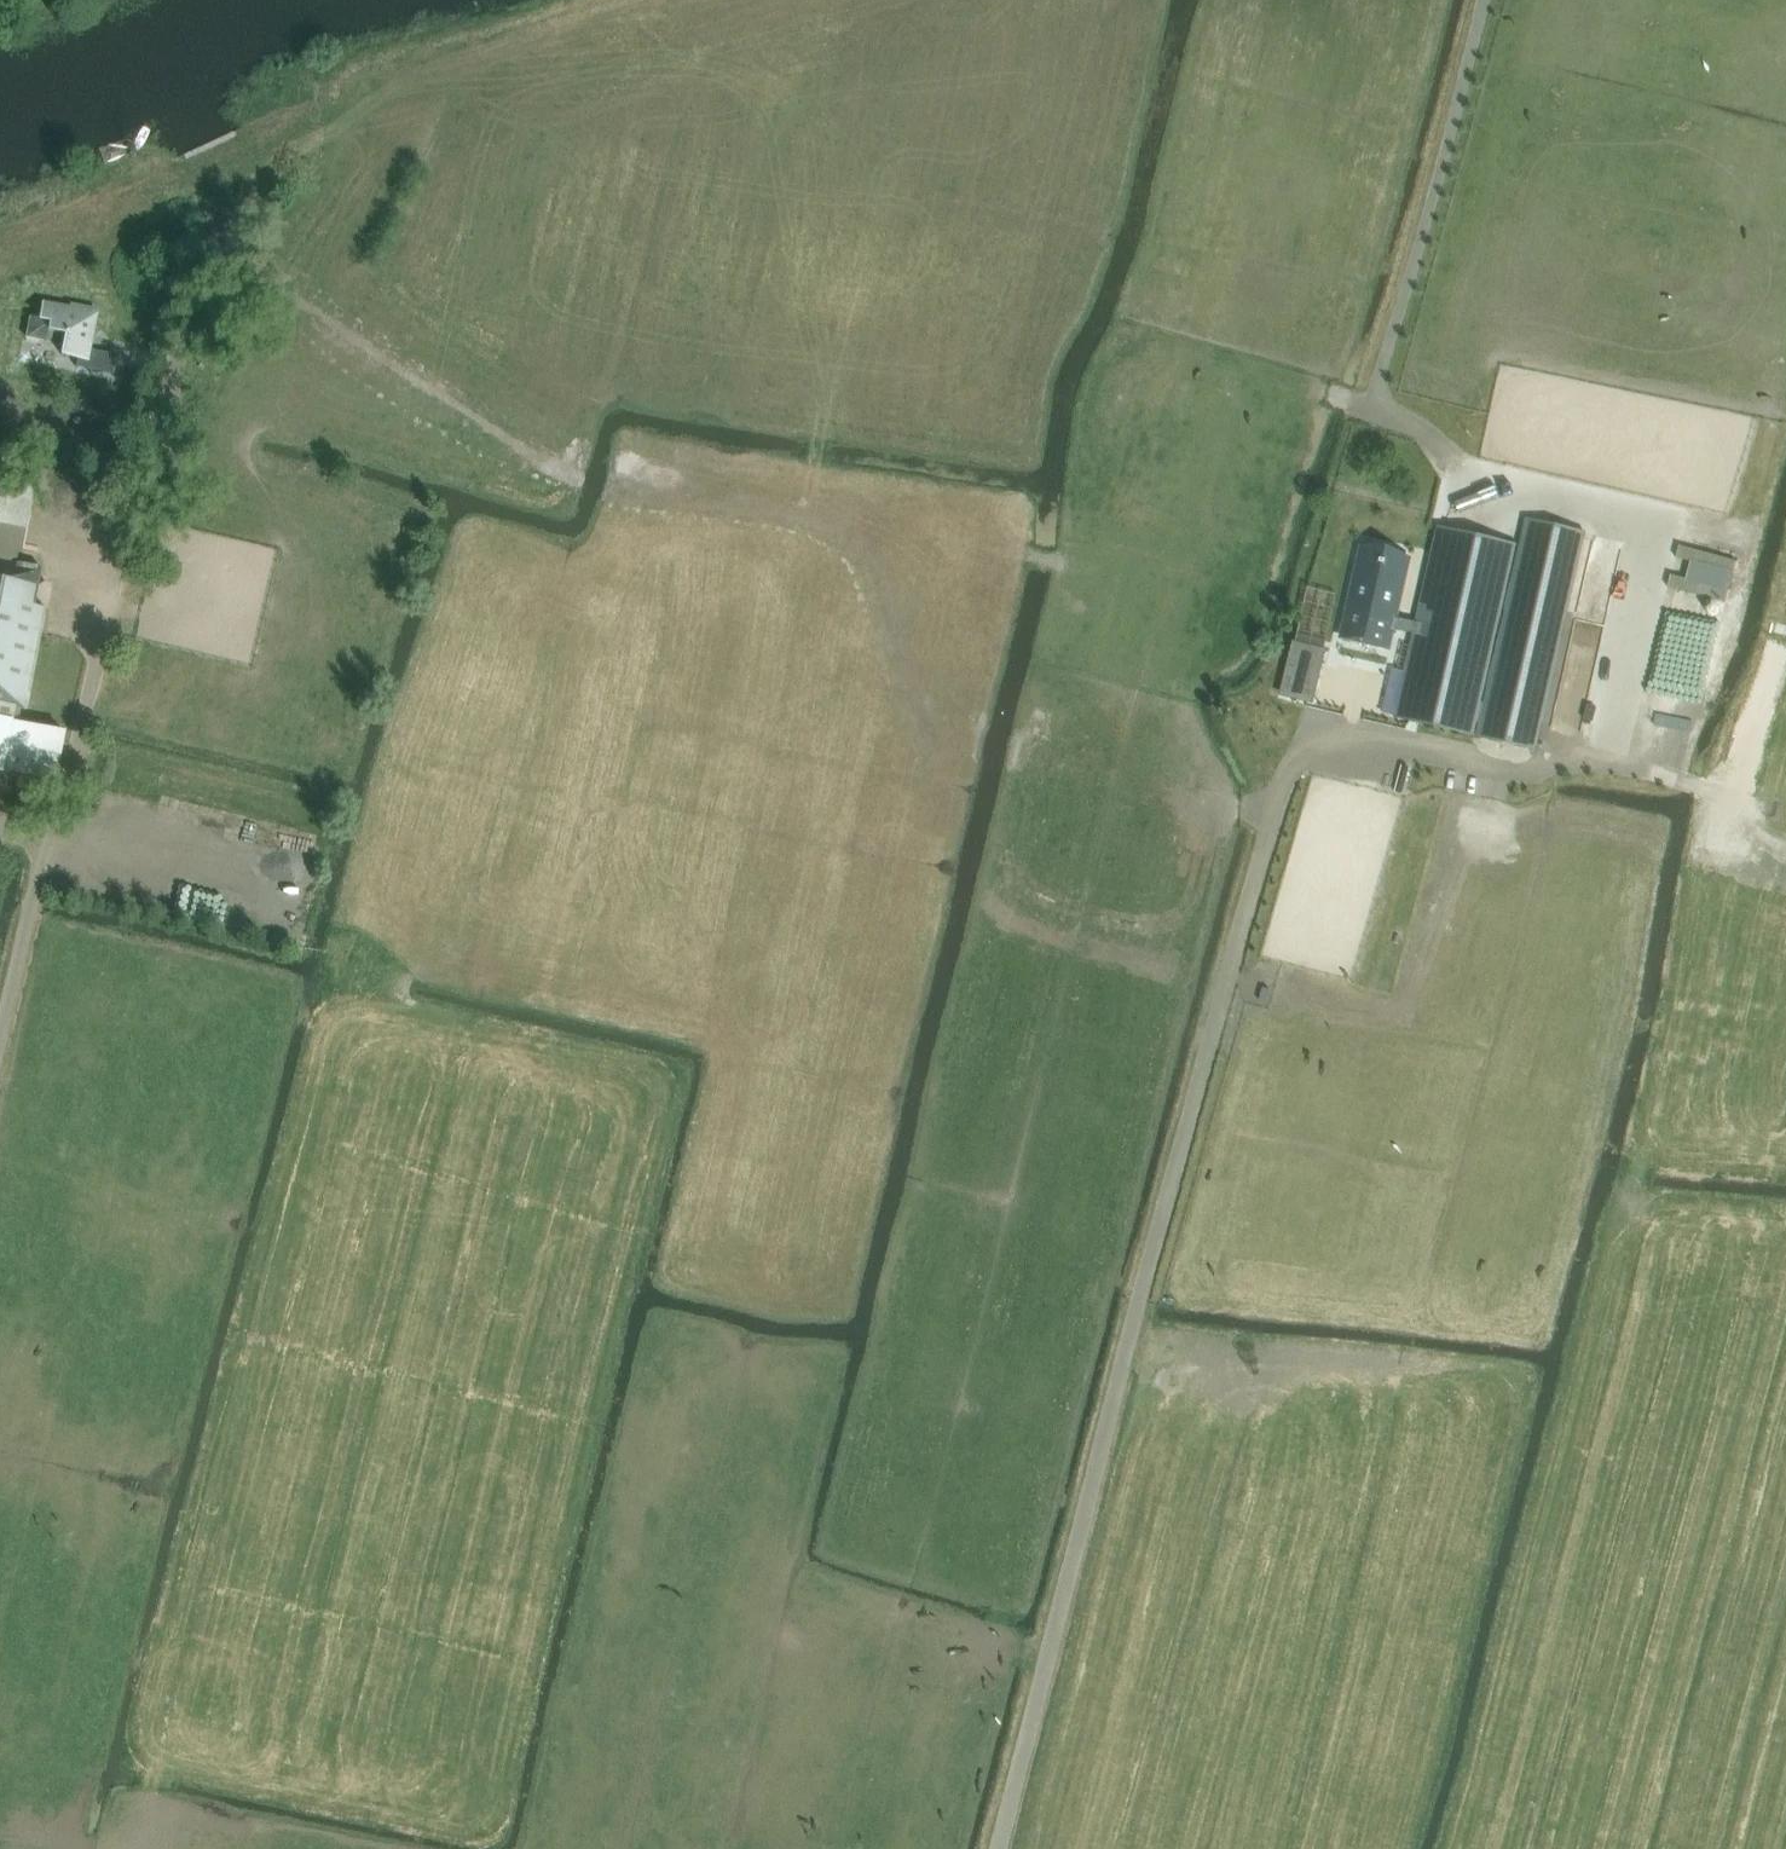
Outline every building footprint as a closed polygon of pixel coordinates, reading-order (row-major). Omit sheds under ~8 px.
[(76,366),(89,369),(102,310),(76,305),(75,309),(48,303),(45,318),(36,316),(32,336),(52,340),(53,336),(69,339),(66,355),(78,357),(76,366)] [(1439,527),(1396,718),(1536,750),(1567,612),(1583,539),(1584,532),(1524,518),(1518,545),(1439,527)] [(1372,551),(1355,629),(1396,638),(1400,622),(1416,625),(1419,614),(1402,610),(1408,585),(1411,575),(1414,560),(1372,551)] [(44,608),(34,606),(41,567),(0,559),(0,769),(55,780),(64,731),(13,722),(16,707),(24,709),(38,634),(55,637),(59,613),(44,610),(44,608)] [(1312,664),(1333,671),(1340,649),(1298,636),(1282,688),(1303,694),(1312,664)]
